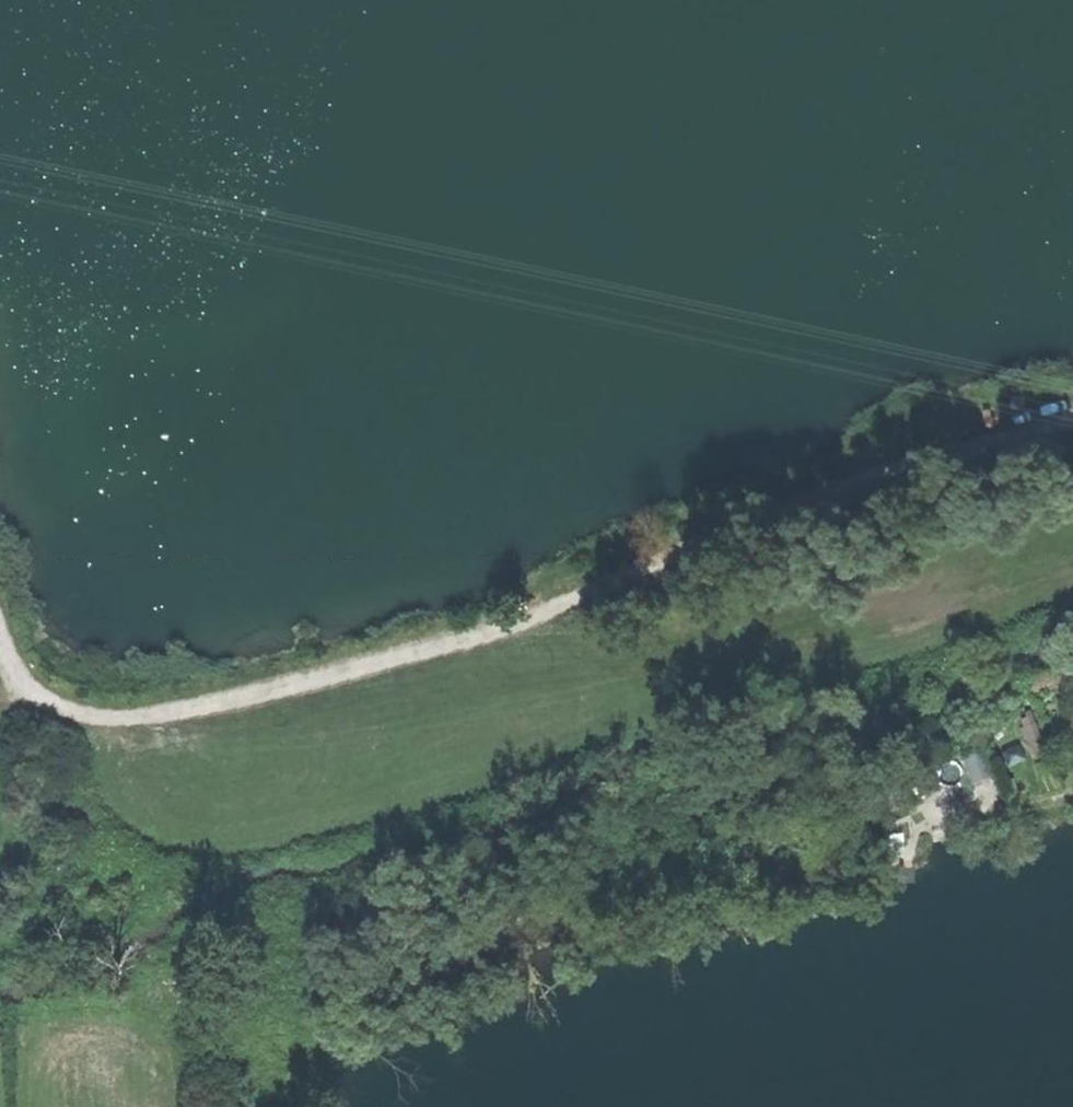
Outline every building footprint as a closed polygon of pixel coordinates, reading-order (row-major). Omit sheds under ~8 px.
[(986,747),(968,750),(973,779),(991,775),(986,747)]
